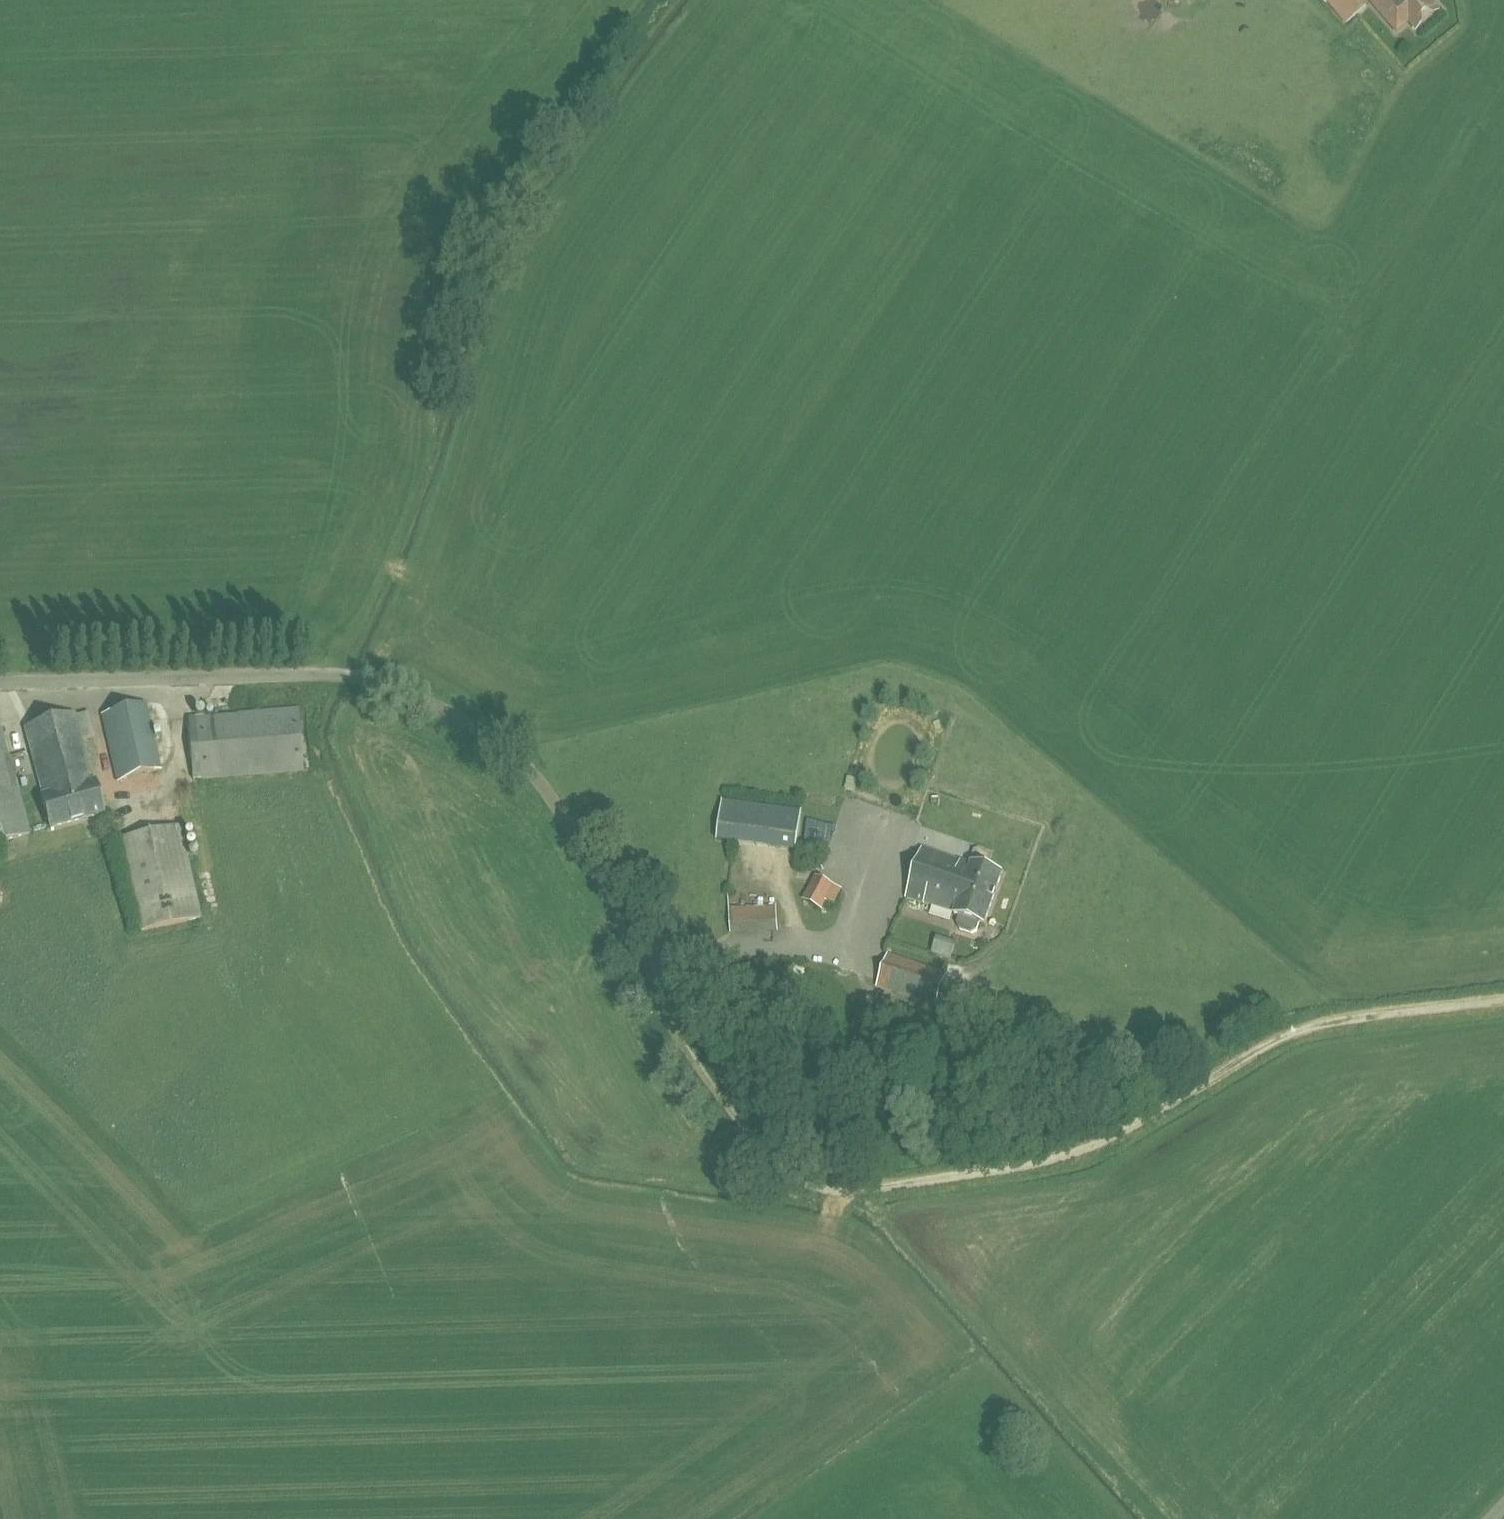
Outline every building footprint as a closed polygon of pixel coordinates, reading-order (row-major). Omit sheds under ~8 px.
[(1371,1),(1389,21),(1401,11),(1417,29),(1438,11),(1429,0),(1373,0),(1371,1)] [(117,779),(161,769),(146,703),(102,714),(117,779)] [(201,777),(303,769),(298,709),(196,717),(201,777)] [(26,727),(38,773),(54,769),(59,786),(92,777),(82,741),(96,735),(90,712),(76,716),(75,714),(26,727)] [(0,727),(0,842),(30,833),(0,727)] [(43,797),(51,828),(104,813),(95,781),(93,782),(92,777),(59,786),(54,769),(38,773),(44,796),(43,797)] [(802,810),(722,800),(717,839),(796,849),(802,810)] [(181,824),(116,838),(137,932),(202,918),(181,824)] [(954,913),(959,915),(957,922),(960,929),(971,932),(977,929),(980,922),(985,924),(1003,872),(972,862),(971,864),(922,847),(906,896),(954,912),(954,913)] [(835,907),(844,891),(815,875),(802,899),(822,910),(827,902),(835,907)] [(769,899),(769,887),(744,887),(743,898),(769,899)] [(729,907),(730,932),(778,930),(777,904),(729,907)] [(936,1006),(947,972),(888,952),(876,986),(936,1006)]
